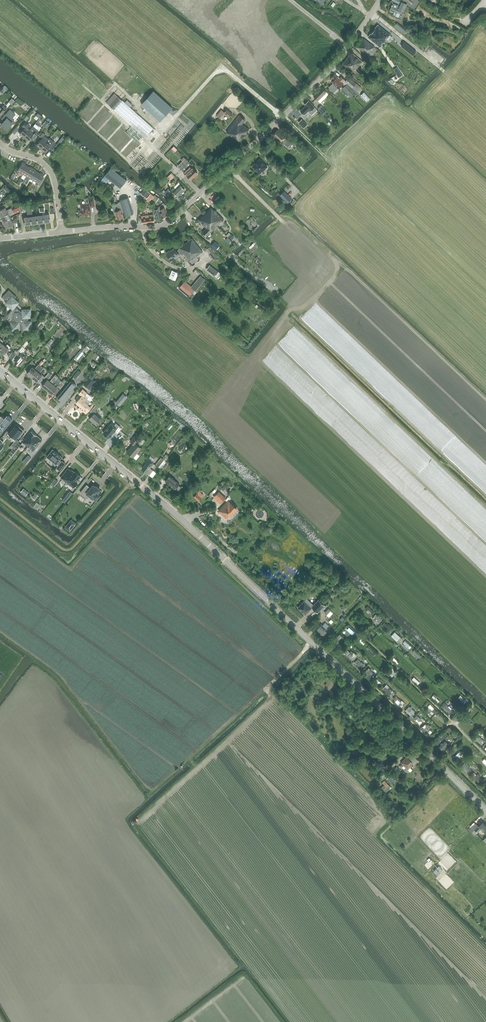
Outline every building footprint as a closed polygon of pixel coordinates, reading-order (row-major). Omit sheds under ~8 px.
[(407,5),(408,4),(400,1),(401,0),(392,0),(392,1),(394,1),(390,10),(394,12),(393,14),(401,18),(407,5)] [(400,1),(408,4),(407,5),(415,9),(421,2),(418,0),(401,0),(400,1)] [(389,33),(376,23),(366,36),(380,46),(389,33)] [(368,55),(375,47),(364,39),(358,47),(365,53),(365,52),(368,55)] [(410,53),(413,49),(404,42),(401,46),(410,53)] [(355,70),(362,61),(352,52),(342,64),(352,73),(354,70),(355,70)] [(361,87),(356,83),(348,77),(345,81),(341,76),(339,79),(335,74),(331,78),(332,78),(332,79),(331,79),(331,80),(331,81),(332,82),(338,88),(343,84),(345,86),(342,88),(351,97),(357,92),(361,87)] [(320,103),(329,94),(322,87),(314,96),(318,100),(320,103)] [(150,113),(159,122),(163,118),(171,108),(153,92),(141,105),(150,113)] [(361,95),(367,102),(371,98),(365,92),(361,95)] [(106,102),(131,125),(145,138),(153,128),(122,100),(122,101),(114,93),(106,102)] [(304,104),(310,111),(305,115),(310,121),(314,117),(312,115),(317,110),(309,100),(304,104)] [(227,109),(225,112),(222,109),(217,115),(221,119),(225,115),(229,118),(232,114),(227,109)] [(15,115),(9,110),(2,119),(4,120),(0,125),(7,131),(12,124),(13,125),(15,123),(11,120),(15,115)] [(246,132),(249,129),(242,124),(246,120),(240,115),(226,131),(239,143),(247,133),(246,132)] [(23,137),(30,130),(28,128),(30,125),(25,122),(22,126),(24,128),(19,133),(23,137)] [(127,157),(145,138),(131,125),(114,145),(127,157)] [(152,133),(161,137),(164,131),(155,127),(152,133)] [(29,138),(32,140),(35,137),(38,133),(34,129),(32,132),(30,130),(23,137),(28,141),(29,138)] [(283,145),(285,144),(288,147),(291,143),(288,140),(277,130),(273,135),(283,145)] [(40,149),(49,139),(45,135),(45,134),(43,132),(38,137),(41,140),(36,145),(40,149)] [(49,138),(49,139),(40,149),(44,152),(47,149),(48,150),(50,148),(51,149),(56,143),(49,138)] [(191,179),(197,173),(191,166),(192,164),(186,158),(178,166),(191,179)] [(263,171),(267,166),(260,159),(252,166),(259,173),(262,170),(263,171)] [(23,174),(27,166),(25,165),(25,164),(22,162),(17,171),(16,173),(18,174),(19,172),(23,174)] [(27,179),(33,168),(30,167),(29,167),(27,166),(23,174),(26,176),(25,178),(27,179)] [(105,175),(120,188),(127,180),(111,167),(105,175)] [(33,180),(38,172),(36,171),(36,170),(33,168),(27,179),(29,180),(30,178),(33,180)] [(39,183),(44,175),(41,173),(40,173),(38,172),(33,180),(37,182),(35,184),(38,185),(39,183)] [(179,182),(171,189),(178,196),(185,190),(180,184),(179,182)] [(145,197),(149,194),(150,193),(146,189),(141,193),(145,197)] [(284,191),(280,195),(288,203),(292,199),(284,191)] [(125,216),(133,213),(128,197),(120,200),(121,202),(112,205),(115,215),(116,214),(117,219),(124,217),(122,210),(123,210),(125,216)] [(82,210),(80,210),(80,211),(80,215),(81,215),(85,214),(91,213),(90,206),(94,206),(93,198),(86,199),(87,204),(81,204),(82,210)] [(0,216),(12,210),(11,208),(8,209),(5,203),(0,206),(0,207),(1,209),(0,209),(0,216)] [(44,207),(44,205),(42,206),(42,208),(42,212),(42,215),(43,222),(50,221),(49,214),(45,214),(45,211),(44,207)] [(164,220),(168,217),(166,213),(167,213),(164,208),(160,210),(161,212),(160,213),(162,215),(161,216),(164,220)] [(217,226),(220,223),(224,219),(215,210),(214,211),(211,208),(205,213),(217,226)] [(37,222),(36,215),(33,216),(32,209),(29,209),(31,223),(37,222)] [(158,222),(163,221),(161,215),(160,215),(160,213),(158,209),(154,210),(157,218),(158,222)] [(3,221),(10,218),(8,214),(10,213),(10,214),(13,212),(12,210),(0,216),(3,221)] [(217,226),(205,213),(199,219),(207,228),(203,232),(206,236),(217,226)] [(153,214),(141,216),(142,223),(154,222),(153,214)] [(6,227),(18,221),(17,218),(13,220),(14,221),(12,221),(10,218),(3,221),(6,227)] [(192,238),(184,245),(189,252),(185,255),(190,261),(193,258),(194,258),(203,252),(192,238)] [(220,245),(215,241),(211,245),(216,249),(220,245)] [(189,252),(184,245),(180,248),(177,251),(174,248),(170,251),(170,250),(166,253),(172,260),(181,253),(182,255),(184,254),(185,255),(189,252)] [(217,254),(211,246),(206,249),(212,257),(217,254)] [(175,280),(177,275),(175,274),(176,272),(172,270),(171,273),(169,278),(173,279),(175,280)] [(192,286),(191,287),(195,290),(195,289),(200,283),(197,280),(192,286)] [(189,297),(195,290),(191,287),(185,281),(179,288),(189,297)] [(2,317),(0,319),(5,324),(11,324),(11,330),(20,330),(20,327),(23,327),(23,330),(32,329),(31,321),(28,321),(28,317),(31,317),(31,309),(22,310),(22,311),(21,311),(15,306),(19,302),(15,298),(16,296),(9,290),(7,292),(2,297),(7,301),(6,303),(12,309),(6,316),(7,318),(5,318),(5,316),(2,317)] [(20,366),(24,361),(26,363),(29,359),(24,354),(25,353),(27,351),(23,347),(28,342),(26,340),(23,344),(24,344),(22,347),(21,347),(17,352),(20,355),(19,357),(15,361),(16,362),(15,363),(18,366),(19,365),(20,366)] [(11,347),(7,344),(6,346),(4,344),(0,349),(0,351),(4,354),(9,348),(9,349),(11,347)] [(75,358),(78,360),(84,353),(82,351),(75,358)] [(32,377),(41,366),(39,364),(37,367),(37,366),(35,369),(32,366),(27,373),(32,377)] [(41,366),(32,377),(37,381),(38,379),(41,381),(43,380),(45,377),(40,373),(43,368),(41,366)] [(81,372),(78,370),(73,376),(76,378),(81,372)] [(45,382),(42,386),(47,390),(58,376),(56,375),(50,381),(48,379),(51,375),(48,373),(43,380),(45,382)] [(64,384),(57,377),(52,383),(47,390),(52,394),(58,386),(60,388),(64,384)] [(89,378),(83,384),(86,387),(89,384),(92,386),(95,383),(89,378)] [(62,400),(63,401),(76,385),(73,382),(71,380),(57,398),(61,401),(62,400)] [(83,389),(79,393),(82,396),(76,402),(80,406),(78,409),(81,412),(88,404),(90,402),(91,400),(91,399),(91,398),(91,397),(90,397),(90,396),(87,393),(83,389)] [(123,394),(116,402),(119,405),(127,397),(123,394)] [(99,407),(96,405),(94,407),(90,412),(93,414),(89,419),(97,425),(102,419),(95,412),(99,407)] [(7,414),(4,418),(1,415),(0,417),(0,422),(0,423),(0,427),(3,430),(12,419),(8,415),(8,416),(7,415),(8,415),(7,414)] [(24,430),(16,423),(9,432),(12,435),(10,438),(11,437),(15,440),(24,430)] [(111,423),(103,432),(109,437),(115,431),(117,433),(122,428),(119,425),(117,428),(111,423)] [(37,435),(32,431),(23,442),(28,446),(37,435)] [(43,439),(37,435),(28,446),(34,451),(43,439)] [(142,448),(136,444),(140,439),(135,435),(131,440),(132,440),(130,442),(133,444),(127,452),(135,459),(138,456),(139,457),(141,456),(137,453),(142,448)] [(11,451),(14,454),(21,445),(18,442),(11,451)] [(53,450),(47,457),(58,466),(57,468),(60,470),(65,463),(62,461),(60,460),(62,457),(59,454),(57,452),(56,452),(53,450),(53,449),(52,450),(53,450)] [(28,455),(23,461),(26,464),(31,458),(28,455)] [(169,457),(166,455),(162,458),(161,458),(155,465),(159,468),(169,457)] [(150,468),(154,464),(148,459),(145,462),(146,463),(142,469),(149,475),(153,470),(150,468)] [(71,464),(64,473),(70,479),(79,468),(78,468),(75,466),(74,466),(71,464)] [(80,478),(84,472),(79,468),(70,479),(76,484),(80,478)] [(178,490),(180,487),(178,485),(179,484),(169,476),(165,481),(168,483),(167,483),(175,489),(177,490),(178,490)] [(85,486),(80,492),(87,498),(90,495),(93,498),(94,497),(96,499),(102,492),(99,490),(100,489),(96,486),(96,487),(93,485),(90,490),(85,486)] [(199,491),(197,493),(193,497),(198,501),(204,495),(199,491)] [(225,497),(218,491),(214,495),(221,502),(225,497)] [(227,501),(219,510),(226,516),(228,514),(230,516),(234,512),(232,509),(234,507),(227,501)] [(309,606),(304,601),(298,607),(305,614),(312,608),(311,608),(312,607),(318,612),(325,605),(319,600),(314,605),(312,603),(309,606)] [(361,607),(370,615),(373,611),(365,603),(361,607)] [(328,609),(324,613),(328,617),(333,613),(328,609)] [(376,613),(372,617),(377,624),(382,620),(376,613)] [(357,630),(361,626),(354,619),(350,624),(357,630)] [(388,632),(391,629),(385,622),(381,625),(388,632)] [(323,635),(330,627),(327,624),(326,624),(325,623),(322,625),(321,624),(316,629),(323,635)] [(346,629),(351,634),(354,631),(348,626),(346,629)] [(364,632),(369,640),(373,638),(368,629),(364,632)] [(390,635),(396,641),(400,637),(394,631),(390,635)] [(359,636),(356,639),(362,645),(365,642),(359,636)] [(408,651),(412,647),(404,640),(402,642),(406,646),(404,647),(408,651)] [(372,654),(375,652),(369,644),(366,646),(372,654)] [(386,655),(390,651),(383,644),(379,649),(386,655)] [(353,652),(352,654),(348,651),(345,654),(352,660),(356,655),(353,652)] [(396,665),(399,662),(393,657),(391,659),(396,665)] [(426,669),(430,665),(423,657),(419,660),(422,663),(421,664),(426,669)] [(413,676),(411,679),(417,684),(419,682),(413,676)] [(445,687),(454,696),(459,692),(443,677),(439,681),(445,687)] [(376,678),(373,680),(379,686),(381,683),(376,678)] [(408,687),(414,694),(417,692),(410,685),(408,687)] [(417,696),(424,704),(427,701),(421,693),(417,696)] [(430,697),(437,703),(439,700),(433,694),(430,697)] [(460,695),(457,697),(463,704),(466,701),(460,695)] [(447,713),(451,710),(444,703),(440,706),(447,713)] [(430,704),(426,707),(431,713),(435,710),(430,704)] [(410,715),(414,711),(408,705),(404,710),(410,715)] [(418,724),(422,720),(413,712),(409,716),(418,724)] [(442,722),(445,719),(438,712),(434,715),(438,720),(439,719),(442,722)] [(485,720),(485,718),(481,713),(478,716),(484,722),(485,720)] [(427,734),(432,731),(427,722),(422,725),(427,734)] [(442,749),(450,742),(446,738),(448,735),(445,733),(435,743),(438,745),(442,749)] [(480,745),(484,742),(478,735),(474,739),(480,745)] [(407,756),(401,763),(406,768),(404,770),(406,772),(408,773),(411,772),(412,770),(410,767),(414,763),(415,764),(419,760),(413,754),(409,758),(407,756)] [(476,774),(473,777),(480,784),(482,781),(476,774)] [(388,779),(394,786),(398,782),(392,776),(388,779)] [(387,783),(380,789),(384,794),(389,790),(388,789),(390,786),(387,783)] [(482,822),(478,826),(475,823),(469,830),(474,835),(481,828),(485,832),(485,830),(485,825),(482,822)] [(444,838),(447,842),(452,837),(449,833),(444,838)]
